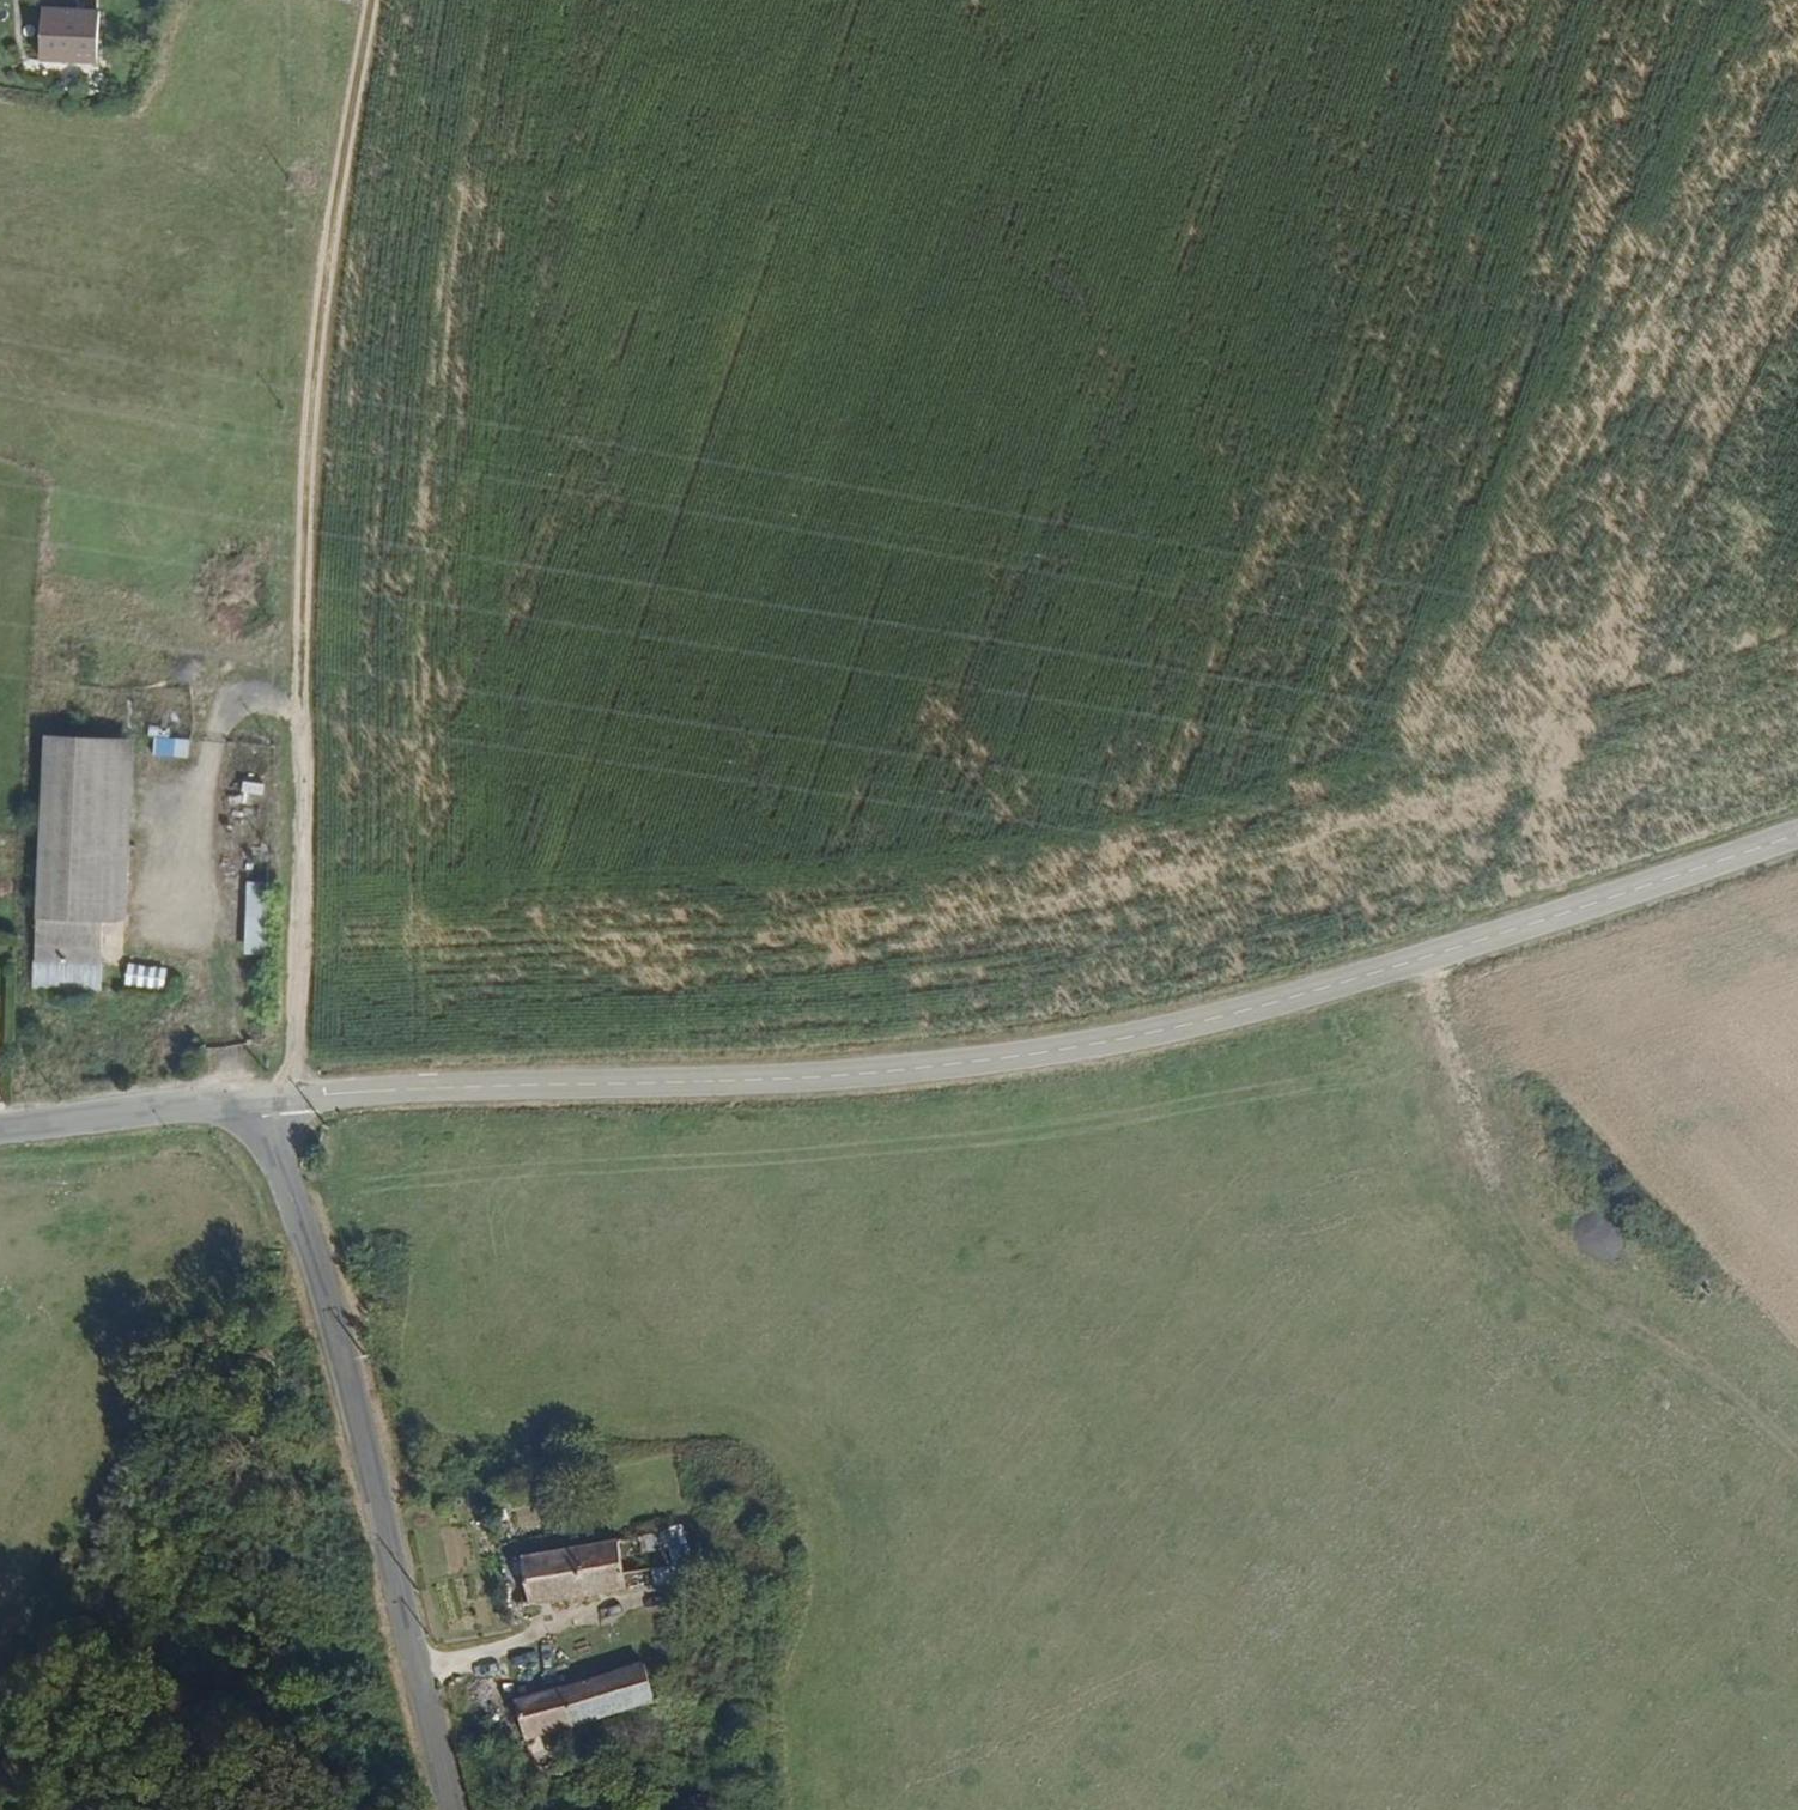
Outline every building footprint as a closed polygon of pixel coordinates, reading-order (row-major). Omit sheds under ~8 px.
[(97,13),(40,14),(39,66),(97,67),(97,13)] [(31,917),(97,917),(104,738),(40,736),(31,917)] [(245,880),(243,954),(263,955),(265,881),(245,880)] [(94,967),(97,917),(31,917),(30,963),(94,967)] [(94,997),(94,967),(30,963),(29,993),(94,997)] [(127,963),(125,979),(164,985),(166,970),(127,963)] [(659,1535),(619,1539),(625,1588),(665,1583),(659,1535)] [(625,1594),(616,1545),(568,1554),(572,1576),(563,1577),(567,1603),(625,1594)] [(568,1554),(521,1564),(529,1609),(567,1603),(563,1577),(572,1576),(568,1554)] [(640,1669),(512,1707),(524,1747),(651,1710),(640,1669)]
